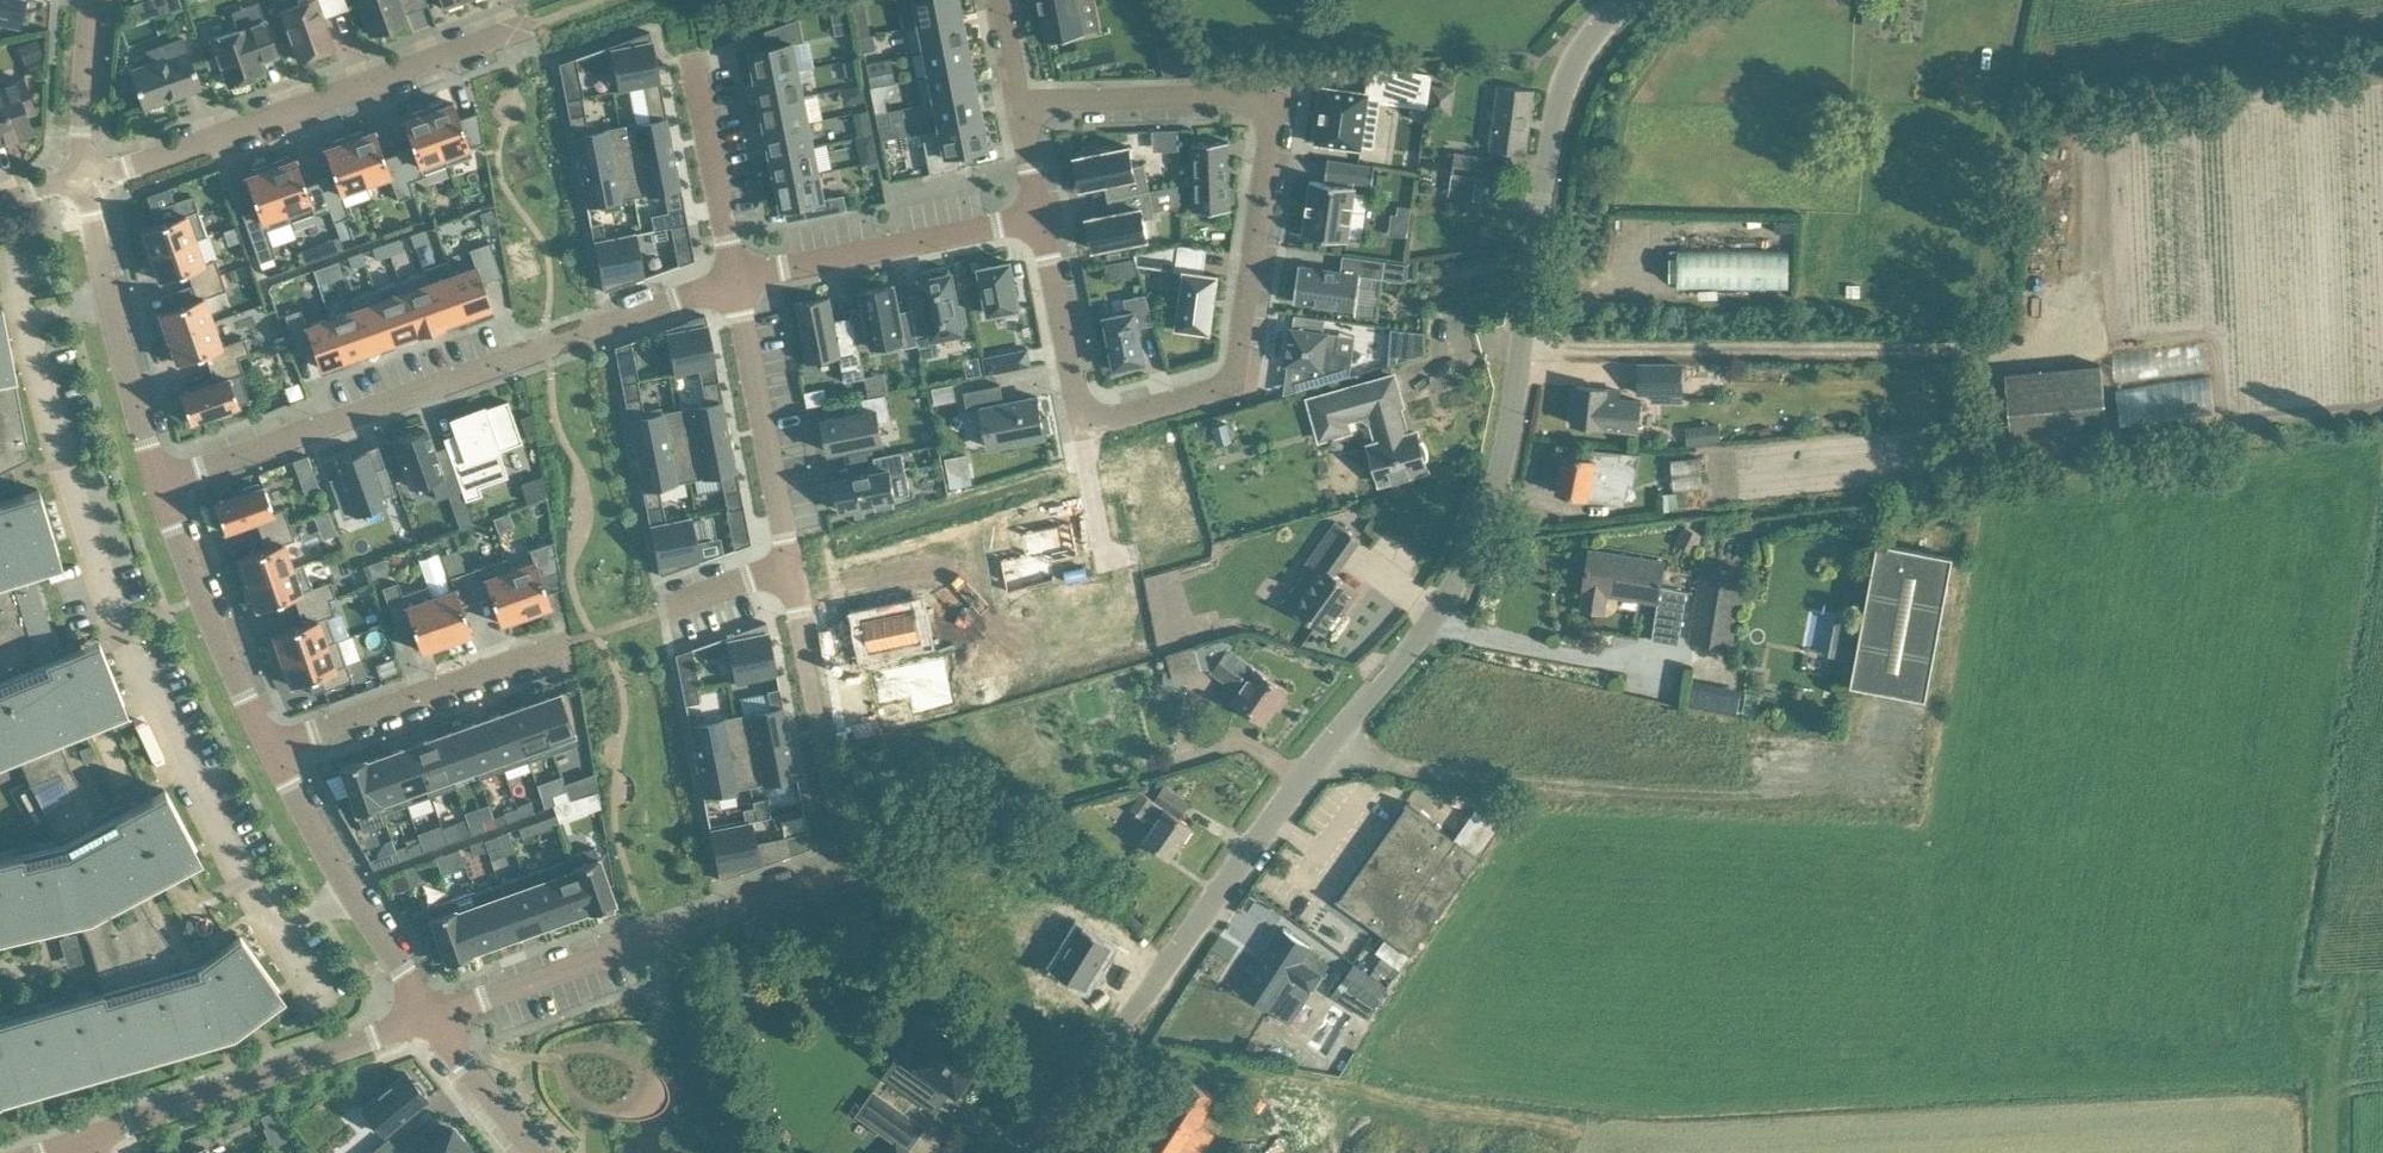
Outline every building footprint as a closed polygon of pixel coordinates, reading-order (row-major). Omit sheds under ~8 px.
[(18,25),(22,10),(32,9),(34,0),(0,0),(0,21),(18,25)] [(345,0),(297,0),(299,4),(280,10),(298,60),(334,47),(323,17),(348,8),(345,0)] [(426,0),(357,0),(370,34),(405,21),(403,13),(427,5),(426,0)] [(858,37),(872,34),(865,0),(850,0),(858,37)] [(921,24),(964,15),(964,14),(963,15),(960,0),(916,0),(921,24)] [(1078,0),(1038,0),(1046,41),(1085,34),(1078,0)] [(271,38),(263,15),(258,2),(231,12),(238,30),(211,39),(228,85),(264,72),(254,44),(271,38)] [(921,24),(926,51),(969,42),(964,15),(921,24)] [(756,77),(756,78),(799,70),(794,44),(805,41),(800,18),(766,30),(769,47),(750,51),(751,52),(752,52),(757,77),(756,77)] [(650,31),(609,45),(609,46),(617,90),(643,85),(660,81),(650,31)] [(872,34),(858,37),(860,51),(876,48),(873,34),(872,34)] [(167,56),(129,70),(143,108),(201,87),(184,38),(163,45),(167,56)] [(926,51),(931,76),(973,67),(968,43),(969,43),(969,42),(926,51)] [(575,57),(559,63),(566,99),(582,96),(582,97),(583,97),(575,58),(575,57)] [(892,58),(867,63),(870,75),(894,70),(892,58)] [(855,59),(841,61),(844,75),(857,72),(855,59)] [(931,76),(936,101),(979,92),(978,92),(973,67),(931,76)] [(756,78),(761,105),(804,97),(799,70),(756,78)] [(1380,147),(1384,111),(1413,114),(1415,103),(1427,103),(1430,70),(1371,70),(1369,93),(1324,86),(1316,143),(1361,149),(1373,146),(1380,147)] [(31,100),(23,79),(0,87),(0,140),(9,136),(10,139),(32,131),(25,111),(21,110),(19,105),(22,101),(27,102),(31,100)] [(660,81),(643,85),(645,94),(661,91),(660,81)] [(882,84),(871,86),(876,113),(888,111),(885,97),(882,84)] [(865,85),(844,89),(847,104),(868,100),(865,85)] [(1534,90),(1510,87),(1499,86),(1491,147),(1526,152),(1534,90)] [(650,119),(619,125),(626,161),(673,152),(661,91),(645,94),(650,119)] [(936,101),(941,128),(985,120),(979,92),(936,101)] [(452,94),(425,103),(427,107),(446,159),(471,150),(469,145),(460,116),(452,94)] [(582,96),(566,99),(569,115),(585,112),(582,97),(582,96)] [(762,106),(767,129),(809,121),(804,97),(761,105),(761,106),(762,106)] [(446,159),(427,107),(412,112),(413,116),(403,120),(412,147),(398,152),(409,181),(423,175),(423,173),(447,164),(446,159)] [(871,109),(855,112),(860,136),(875,133),(871,109)] [(460,116),(469,145),(483,141),(478,111),(460,116)] [(876,113),(879,128),(891,126),(888,111),(876,113)] [(585,112),(569,115),(580,170),(626,161),(619,125),(589,132),(585,112)] [(985,120),(941,128),(924,131),(932,173),(963,167),(960,153),(990,147),(990,145),(989,146),(984,121),(985,120)] [(770,153),(771,154),(814,145),(809,121),(767,129),(772,153),(770,153)] [(362,130),(347,135),(365,184),(389,175),(398,200),(413,194),(409,181),(398,152),(384,157),(374,130),(364,133),(362,130)] [(860,136),(858,137),(863,163),(880,160),(875,133),(860,136)] [(365,184),(347,135),(333,140),(334,144),(324,148),(333,175),(319,180),(329,209),(334,221),(349,216),(341,192),(365,184)] [(1229,141),(1192,142),(1194,211),(1231,210),(1231,207),(1235,207),(1234,187),(1230,187),(1229,141)] [(771,154),(776,181),(819,172),(814,145),(771,154)] [(1116,181),(1119,196),(1150,190),(1145,163),(1133,165),(1130,146),(1076,157),(1082,188),(1116,181)] [(673,152),(626,161),(633,196),(666,190),(680,187),(673,152)] [(1491,158),(1454,154),(1451,174),(1489,178),(1491,158)] [(329,209),(319,180),(305,186),(295,158),(285,161),(284,158),(269,163),(290,221),(314,212),(314,214),(329,209)] [(1349,240),(1357,182),(1371,184),(1374,165),(1328,159),(1325,178),(1327,178),(1326,182),(1311,180),(1304,234),(1349,240)] [(626,161),(580,170),(587,206),(588,205),(602,203),(604,211),(621,208),(619,199),(633,196),(626,161)] [(290,221),(269,163),(254,168),(255,172),(245,176),(256,208),(242,213),(259,261),(276,255),(267,229),(290,221)] [(819,172),(776,181),(776,182),(777,181),(782,206),(781,207),(781,208),(804,204),(807,218),(848,210),(845,194),(824,198),(819,172)] [(670,211),(650,215),(653,229),(669,226),(687,222),(684,208),(680,187),(666,190),(670,211)] [(173,201),(168,188),(148,195),(152,209),(164,205),(173,201)] [(1155,216),(1150,190),(1119,196),(1122,211),(1088,218),(1094,249),(1148,238),(1144,218),(1155,216)] [(141,241),(146,255),(195,238),(195,239),(207,236),(192,195),(173,201),(164,205),(169,219),(141,229),(145,240),(141,241)] [(492,206),(481,209),(485,221),(496,217),(492,206)] [(687,222),(669,226),(676,264),(677,265),(694,259),(687,222)] [(591,226),(594,239),(606,237),(603,223),(591,226)] [(425,225),(411,230),(415,243),(429,238),(425,225)] [(644,275),(635,232),(606,237),(594,239),(593,239),(604,291),(644,277),(644,275)] [(343,246),(338,233),(323,238),(327,251),(343,246)] [(399,234),(385,239),(389,252),(403,247),(399,234)] [(187,270),(192,284),(220,274),(215,259),(204,263),(195,239),(195,238),(146,255),(151,270),(155,269),(159,279),(187,270)] [(389,252),(385,239),(373,243),(377,256),(389,252)] [(475,258),(449,267),(452,274),(465,311),(495,301),(488,275),(502,271),(490,239),(471,245),(475,258)] [(1178,246),(1175,270),(1184,271),(1176,327),(1180,328),(1180,327),(1207,331),(1210,332),(1211,329),(1210,329),(1213,306),(1214,305),(1213,305),(1214,300),(1214,301),(1214,299),(1217,277),(1218,278),(1218,274),(1215,274),(1204,273),(1207,248),(1182,245),(1178,246)] [(361,248),(348,252),(353,264),(366,260),(361,248)] [(1677,287),(1790,287),(1790,249),(1677,248),(1677,287)] [(1355,310),(1360,275),(1383,278),(1385,261),(1343,255),(1341,270),(1299,265),(1294,301),(1355,310)] [(1011,261),(979,267),(989,314),(1021,308),(1011,261)] [(326,262),(315,266),(320,281),(332,277),(326,262)] [(443,325),(428,282),(424,272),(399,280),(403,291),(418,334),(443,325)] [(914,308),(913,308),(920,344),(922,356),(938,353),(935,337),(964,332),(952,273),(921,279),(929,315),(916,318),(914,308)] [(159,324),(164,338),(212,321),(204,297),(226,290),(220,274),(192,284),(171,292),(176,305),(159,312),(163,322),(159,324)] [(465,311),(452,274),(428,282),(443,325),(443,324),(467,315),(465,311)] [(418,334),(403,291),(399,280),(375,289),(379,300),(393,341),(417,333),(417,334),(418,334)] [(866,306),(852,309),(853,316),(860,348),(874,346),(903,340),(904,347),(920,344),(913,308),(911,308),(911,310),(899,312),(893,284),(863,290),(866,306)] [(393,341),(379,300),(375,289),(350,298),(354,309),(369,350),(393,341)] [(1126,312),(1105,316),(1115,367),(1117,367),(1118,372),(1134,369),(1133,364),(1145,362),(1139,328),(1154,324),(1146,294),(1124,298),(1126,312)] [(830,297),(796,303),(808,362),(840,356),(845,382),(865,377),(860,348),(853,316),(835,320),(830,297)] [(30,456),(16,374),(1,299),(0,299),(0,471),(30,456)] [(344,358),(330,317),(305,326),(299,309),(285,314),(296,348),(311,343),(320,367),(344,358)] [(369,350),(354,309),(330,317),(344,358),(345,358),(369,350)] [(705,314),(665,329),(665,330),(673,374),(698,369),(714,366),(715,366),(705,314)] [(204,352),(209,367),(238,356),(249,352),(244,337),(221,345),(212,321),(164,338),(169,353),(173,352),(176,362),(204,352)] [(1353,355),(1356,336),(1338,333),(1290,327),(1285,364),(1288,365),(1312,368),(1310,386),(1310,387),(1350,375),(1353,355)] [(1409,331),(1407,359),(1415,357),(1426,354),(1425,333),(1409,331)] [(632,340),(614,346),(622,383),(623,383),(637,380),(640,380),(632,342),(632,340)] [(1028,347),(1000,353),(1004,370),(1032,365),(1028,347)] [(238,356),(209,367),(214,381),(180,393),(190,421),(219,411),(220,414),(235,409),(234,406),(238,404),(229,377),(243,372),(238,356)] [(1683,362),(1637,362),(1637,394),(1652,394),(1652,402),(1683,402),(1683,362)] [(1683,363),(1683,375),(1699,375),(1699,363),(1683,363)] [(2005,373),(2012,447),(2107,438),(2101,365),(2005,373)] [(705,403),(675,409),(682,445),(729,435),(718,379),(715,366),(714,366),(698,369),(701,382),(705,403)] [(885,374),(865,377),(869,397),(886,394),(889,393),(885,374)] [(1380,483),(1427,469),(1417,432),(1407,435),(1399,405),(1402,404),(1394,375),(1309,399),(1317,428),(1321,441),(1351,433),(1348,419),(1361,416),(1372,422),(1378,443),(1370,445),(1380,483)] [(623,383),(622,383),(625,399),(635,454),(682,445),(675,409),(662,412),(661,406),(643,410),(640,396),(637,380),(623,383)] [(1001,384),(964,391),(968,411),(982,408),(990,447),(1046,436),(1045,431),(1051,430),(1048,417),(1042,418),(1038,396),(1004,403),(1001,384)] [(952,385),(934,388),(937,402),(955,399),(952,385)] [(1607,389),(1600,388),(1577,385),(1572,422),(1596,425),(1602,426),(1639,430),(1642,407),(1643,398),(1620,396),(1620,391),(1620,390),(1607,389)] [(823,390),(804,394),(807,409),(826,405),(823,390)] [(847,414),(824,419),(831,452),(883,442),(879,422),(891,420),(886,394),(869,397),(863,398),(865,411),(860,412),(860,411),(858,411),(858,412),(849,414),(848,413),(847,414)] [(498,450),(522,442),(507,400),(483,408),(452,419),(462,453),(450,458),(462,490),(465,500),(482,494),(479,486),(507,476),(498,450)] [(1718,423),(1686,426),(1687,445),(1720,443),(1718,423)] [(1226,424),(1213,427),(1219,447),(1232,443),(1226,424)] [(394,439),(411,487),(430,480),(437,499),(462,490),(450,458),(437,463),(425,429),(394,439)] [(729,435),(682,445),(689,480),(690,480),(720,474),(727,509),(742,506),(743,506),(740,490),(729,435)] [(682,445),(635,454),(646,508),(649,524),(651,524),(665,521),(658,486),(689,480),(682,445)] [(341,473),(330,477),(336,496),(347,493),(354,512),(384,501),(385,504),(386,503),(384,496),(395,493),(385,463),(374,467),(367,447),(335,458),(341,473)] [(1565,453),(1556,492),(1587,499),(1587,496),(1612,501),(1617,481),(1634,484),(1640,454),(1591,448),(1588,458),(1565,453)] [(1718,450),(1688,450),(1688,475),(1717,475),(1718,450)] [(837,486),(833,487),(836,502),(840,501),(842,511),(844,510),(864,506),(863,503),(874,501),(875,504),(876,510),(895,507),(893,497),(911,494),(902,451),(874,457),(877,468),(877,472),(870,473),(870,472),(856,475),(857,476),(838,480),(836,480),(837,486)] [(966,455),(947,459),(952,486),(972,483),(966,455)] [(255,519),(261,534),(289,524),(284,508),(272,512),(263,485),(260,486),(257,483),(242,488),(243,492),(214,502),(224,530),(255,519)] [(944,484),(928,487),(930,498),(947,495),(944,484)] [(56,654),(51,643),(54,642),(32,569),(27,570),(25,563),(59,552),(39,486),(5,497),(0,498),(0,678),(56,654)] [(1688,491),(1663,492),(1665,514),(1689,513),(1688,491)] [(727,509),(725,510),(733,548),(733,549),(750,543),(743,506),(742,506),(727,509)] [(509,512),(493,518),(498,531),(514,526),(509,512)] [(651,524),(649,524),(659,575),(700,561),(700,559),(691,515),(665,521),(651,524)] [(1347,600),(1351,602),(1359,590),(1335,573),(1360,539),(1336,521),(1305,563),(1308,565),(1284,601),(1325,631),(1347,600)] [(1027,554),(1001,558),(1007,592),(1056,579),(1052,559),(1079,554),(1073,522),(1023,531),(1027,554)] [(243,583),(292,566),(283,543),(295,539),(289,524),(261,534),(266,548),(238,558),(242,568),(238,569),(243,583)] [(978,532),(965,534),(968,549),(981,546),(978,532)] [(506,557),(505,557),(526,617),(541,612),(539,608),(550,605),(540,577),(559,570),(553,540),(529,549),(533,560),(510,568),(506,557)] [(1926,698),(1953,556),(1877,542),(1851,684),(1926,698)] [(1665,561),(1613,553),(1589,549),(1582,590),(1584,590),(1581,609),(1604,613),(1605,613),(1608,594),(1659,602),(1652,640),(1678,644),(1686,591),(1661,587),(1665,561)] [(505,557),(465,571),(475,600),(490,595),(499,622),(510,619),(511,622),(526,617),(505,557)] [(922,589),(916,559),(859,569),(864,597),(891,592),(895,612),(934,604),(931,587),(922,589)] [(336,596),(330,581),(312,587),(303,562),(292,566),(243,583),(249,599),(252,598),(256,608),(293,595),(298,609),(329,599),(336,596)] [(1743,571),(1701,564),(1689,642),(1732,648),(1743,571)] [(427,585),(426,585),(447,645),(462,640),(460,636),(471,632),(461,605),(475,600),(465,571),(450,577),(454,588),(431,596),(427,585)] [(364,573),(343,578),(350,609),(370,605),(364,573)] [(447,645),(426,585),(402,593),(397,581),(382,587),(396,627),(410,622),(420,650),(431,646),(432,650),(447,645)] [(45,602),(60,601),(59,585),(45,585),(45,602)] [(1058,587),(1029,594),(1036,620),(1061,614),(1060,611),(1063,610),(1058,587)] [(335,640),(327,618),(330,615),(334,614),(329,599),(298,609),(303,623),(273,634),(276,645),(273,646),(278,660),(335,640)] [(1007,601),(994,604),(999,626),(1011,624),(1007,601)] [(921,639),(915,609),(864,619),(870,649),(921,639)] [(776,673),(766,622),(725,636),(733,681),(776,673)] [(353,627),(354,650),(369,650),(368,627),(353,627)] [(60,843),(100,822),(71,768),(59,734),(127,707),(99,637),(56,654),(0,678),(0,748),(13,743),(60,843)] [(352,679),(346,662),(338,640),(337,639),(335,640),(278,660),(283,676),(287,674),(291,685),(318,675),(324,689),(352,679)] [(1232,645),(1224,639),(1195,648),(1194,646),(1167,654),(1173,677),(1199,670),(1213,670),(1237,687),(1240,682),(1244,685),(1233,700),(1245,707),(1265,721),(1287,690),(1268,676),(1230,648),(1232,645)] [(1832,645),(1830,655),(1851,659),(1853,649),(1832,645)] [(675,654),(682,691),(683,691),(684,690),(696,688),(700,687),(693,647),(675,654)] [(1701,660),(1700,690),(1715,691),(1716,660),(1701,660)] [(926,661),(875,671),(881,702),(911,696),(914,712),(953,702),(949,683),(931,687),(926,661)] [(769,704),(780,701),(777,685),(765,687),(769,704)] [(684,690),(683,691),(685,704),(698,701),(696,688),(684,690)] [(560,693),(534,702),(552,752),(577,743),(560,693)] [(534,702),(510,710),(528,761),(529,761),(525,750),(547,742),(551,753),(552,752),(534,702)] [(789,741),(782,706),(736,715),(743,751),(789,741)] [(510,710),(486,719),(504,770),(528,761),(510,710)] [(743,751),(736,715),(689,724),(696,760),(743,751)] [(486,719),(461,727),(479,778),(504,770),(486,719)] [(461,727),(437,736),(455,787),(456,786),(452,776),(475,768),(478,779),(479,778),(461,727)] [(437,736),(413,744),(431,795),(455,787),(437,736)] [(796,777),(789,741),(743,751),(749,786),(796,777)] [(413,744),(389,753),(407,804),(431,795),(413,744)] [(737,794),(736,788),(749,786),(743,751),(696,760),(704,801),(737,794)] [(389,753),(365,761),(383,812),(407,804),(389,753)] [(383,812),(365,761),(364,759),(340,767),(356,813),(378,805),(381,813),(383,812)] [(566,790),(569,799),(582,794),(577,779),(564,784),(566,790)] [(1189,802),(1170,788),(1165,785),(1155,800),(1143,791),(1130,808),(1143,817),(1145,815),(1157,823),(1146,838),(1170,856),(1192,825),(1179,816),(1189,802)] [(60,843),(0,856),(0,933),(81,915),(89,942),(102,991),(186,966),(150,915),(137,888),(200,853),(165,786),(100,822),(60,843)] [(569,799),(566,790),(552,795),(555,804),(569,799)] [(583,794),(585,803),(599,801),(598,791),(583,794)] [(766,794),(752,797),(756,815),(770,812),(766,794)] [(1430,819),(1407,801),(1405,803),(1409,806),(1341,901),(1337,898),(1336,900),(1359,917),(1360,916),(1411,953),(1480,856),(1429,819),(1430,819)] [(534,812),(531,803),(517,807),(520,817),(534,812)] [(753,803),(739,806),(742,818),(755,815),(753,803)] [(520,817),(517,807),(503,812),(507,821),(520,817)] [(532,822),(536,834),(560,825),(556,814),(532,822)] [(791,854),(787,835),(755,842),(751,819),(709,828),(719,879),(791,854)] [(468,825),(472,834),(485,829),(482,820),(468,825)] [(536,834),(532,822),(518,827),(523,838),(536,834)] [(461,838),(455,823),(442,828),(447,843),(461,838)] [(447,843),(442,828),(442,827),(418,835),(420,842),(423,851),(447,843)] [(808,832),(787,835),(791,854),(811,846),(808,832)] [(501,844),(497,835),(484,839),(487,849),(501,844)] [(487,849),(484,839),(469,845),(473,854),(487,849)] [(423,851),(420,842),(406,847),(410,856),(423,851)] [(570,855),(571,858),(589,909),(590,911),(614,903),(594,847),(570,855)] [(464,865),(458,849),(447,853),(453,869),(464,865)] [(382,856),(385,865),(399,860),(396,851),(382,856)] [(571,858),(547,866),(565,917),(589,909),(571,858)] [(419,862),(404,868),(410,886),(425,881),(419,862)] [(547,866),(523,875),(541,926),(565,917),(547,866)] [(523,875),(500,883),(517,934),(541,926),(523,875)] [(500,883),(476,892),(493,943),(517,934),(500,883)] [(475,889),(451,898),(469,951),(493,943),(476,892),(475,889)] [(470,954),(469,951),(451,898),(426,906),(435,932),(440,946),(446,963),(470,954)] [(1242,991),(1262,1004),(1290,1022),(1329,963),(1312,952),(1308,950),(1310,947),(1283,930),(1275,941),(1242,991)] [(1085,931),(1053,975),(1088,999),(1119,954),(1085,931)] [(230,1023),(280,987),(240,932),(197,963),(186,966),(102,991),(0,1022),(0,1089),(230,1023)] [(440,946),(435,932),(425,936),(430,949),(440,946)] [(1389,960),(1403,969),(1412,955),(1398,946),(1389,960)] [(1368,1014),(1387,988),(1355,965),(1336,991),(1368,1014)] [(941,1031),(919,1063),(902,1051),(885,1075),(916,1097),(932,1074),(957,1092),(969,1075),(973,1078),(982,1065),(978,1062),(981,1059),(941,1031)] [(1352,1043),(1343,1059),(1354,1065),(1363,1049),(1352,1043)] [(1206,1089),(1186,1076),(1135,1152),(1199,1152),(1213,1134),(1199,1124),(1218,1097),(1206,1089)] [(371,1114),(391,1140),(436,1107),(434,1104),(434,1101),(429,1094),(425,1094),(418,1081),(371,1114)] [(889,1137),(906,1112),(874,1089),(856,1114),(889,1137)] [(469,1149),(452,1128),(431,1145),(422,1133),(400,1151),(398,1152),(399,1152),(464,1152),(469,1149)] [(908,1150),(897,1142),(889,1152),(912,1152),(908,1150)] [(395,1143),(382,1152),(399,1152),(398,1152),(400,1151),(395,1143)]
